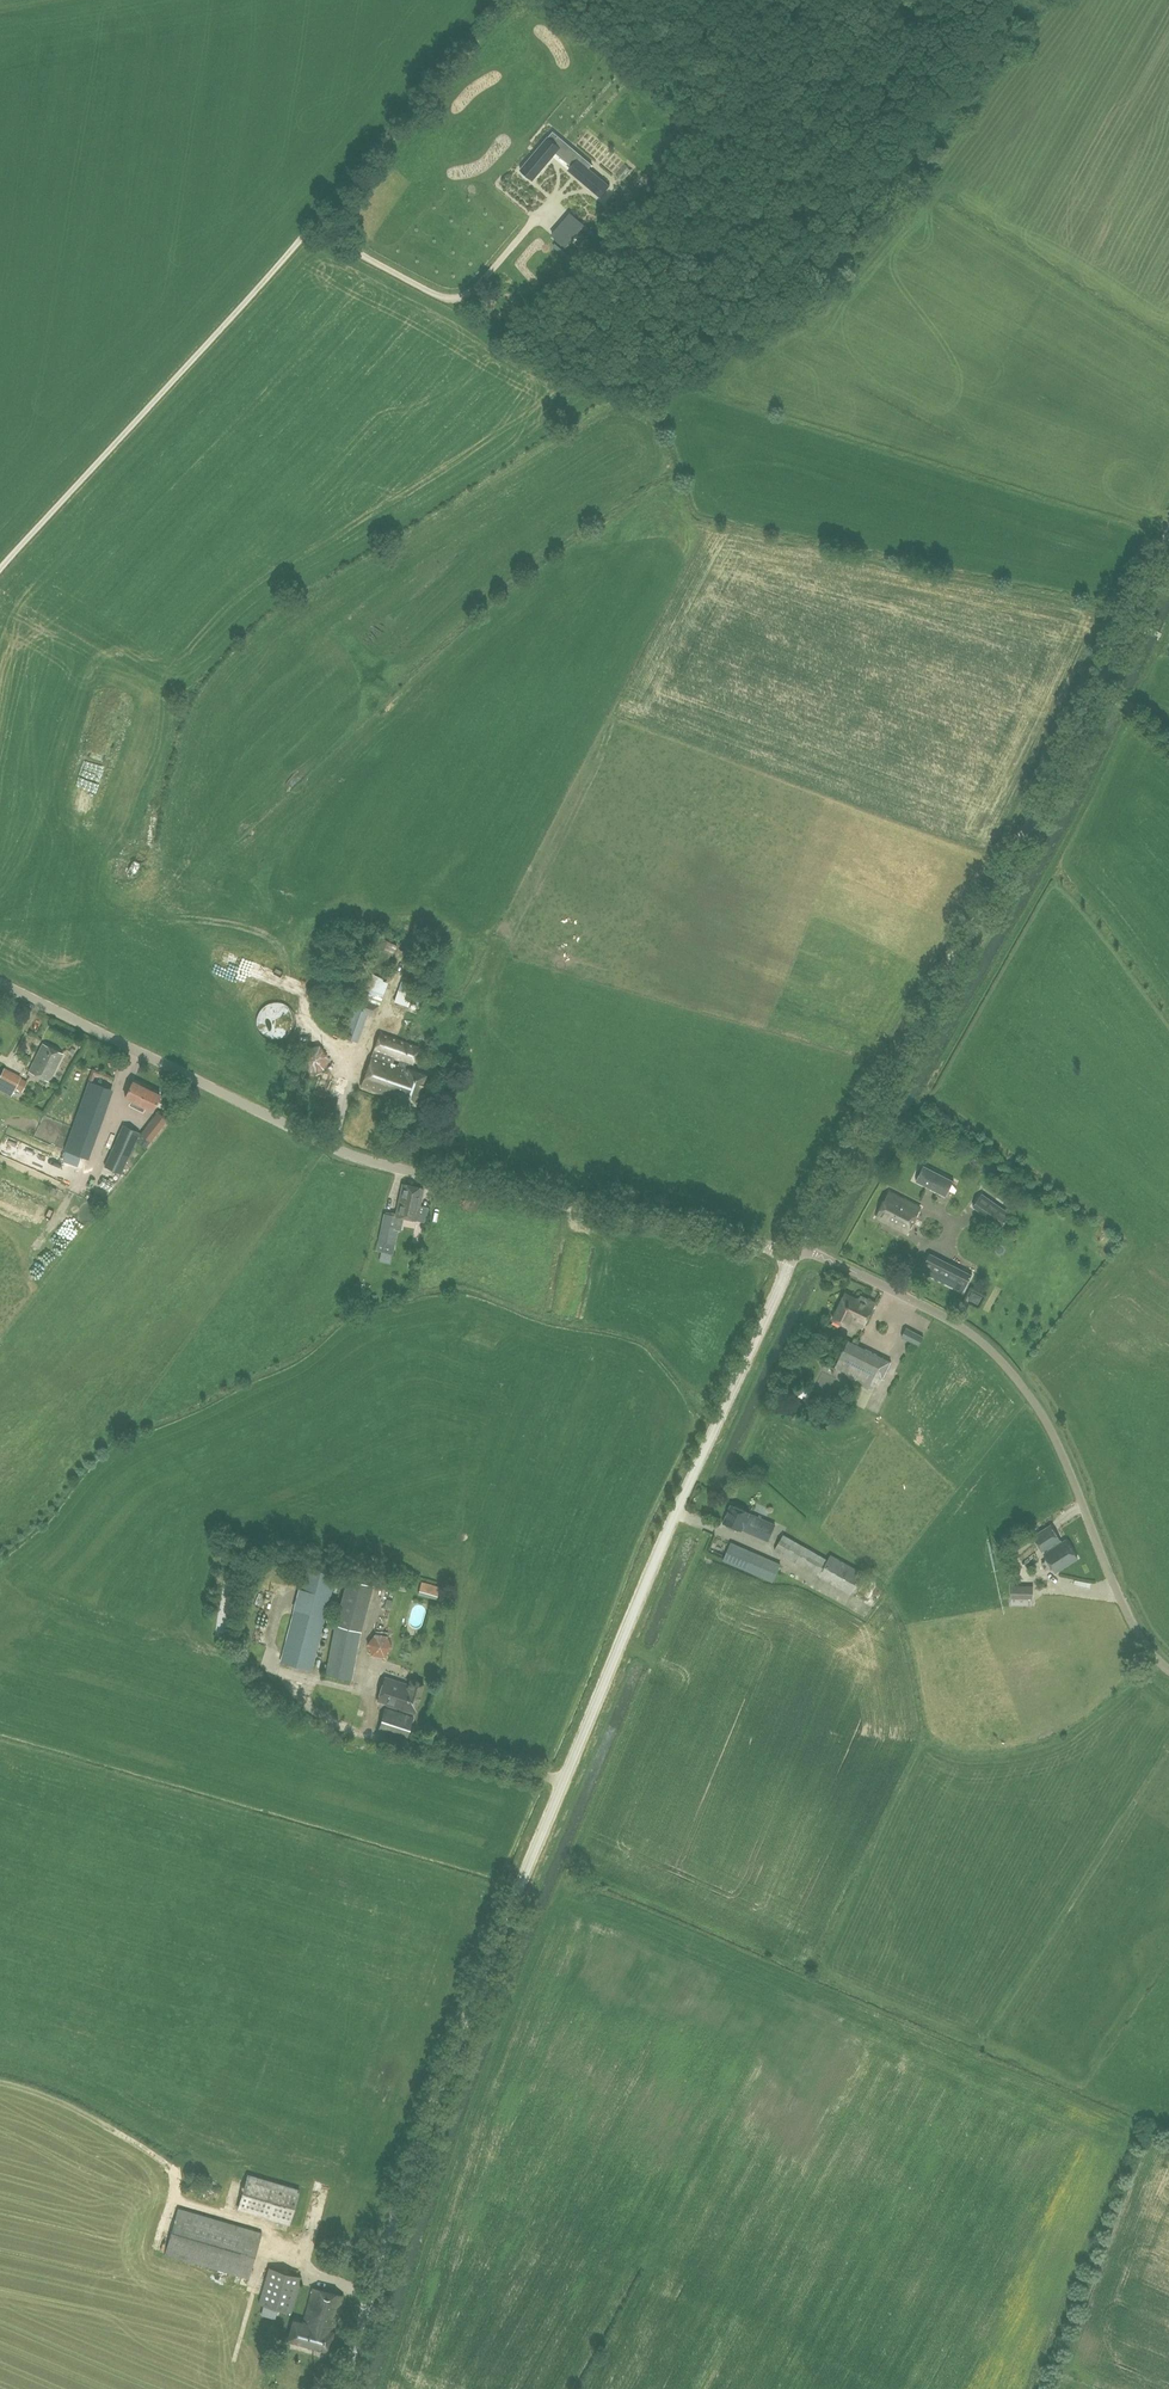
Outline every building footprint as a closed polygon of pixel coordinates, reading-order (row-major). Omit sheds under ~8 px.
[(545,135),(517,168),(532,180),(555,153),(568,164),(581,175),(578,178),(601,196),(610,186),(588,168),(591,164),(575,151),(569,146),(565,151),(545,135)] [(524,331),(533,343),(545,336),(537,323),(524,331)] [(120,861),(127,867),(134,860),(128,854),(120,861)] [(375,947),(366,962),(371,964),(371,967),(380,971),(381,972),(382,971),(389,954),(392,955),(397,945),(378,935),(373,946),(375,947)] [(239,948),(237,953),(262,965),(265,959),(239,948)] [(265,960),(263,966),(276,971),(279,965),(265,960)] [(394,1000),(408,1006),(413,996),(419,998),(422,988),(420,988),(421,987),(418,986),(417,987),(415,986),(417,979),(418,979),(421,970),(407,965),(404,975),(403,975),(394,1000)] [(368,991),(377,995),(384,977),(366,970),(361,984),(369,988),(368,991)] [(358,996),(343,1036),(357,1041),(367,1013),(374,1016),(379,1004),(358,996)] [(361,1085),(397,1097),(396,1098),(415,1105),(426,1075),(408,1068),(410,1063),(413,1064),(419,1047),(380,1032),(361,1085)] [(321,1062),(327,1045),(311,1040),(305,1056),(321,1062)] [(43,1043),(29,1071),(49,1081),(63,1053),(43,1043)] [(13,1055),(10,1060),(22,1067),(25,1062),(13,1055)] [(4,1067),(0,1074),(0,1090),(11,1095),(15,1088),(22,1092),(27,1081),(21,1078),(21,1076),(4,1067)] [(65,1150),(61,1160),(76,1166),(80,1155),(87,1158),(111,1089),(89,1081),(65,1150)] [(129,1104),(136,1108),(146,1088),(133,1081),(125,1097),(131,1100),(129,1104)] [(146,1088),(136,1108),(143,1111),(145,1107),(152,1110),(160,1095),(146,1088)] [(139,1133),(135,1141),(145,1148),(168,1119),(158,1112),(141,1134),(139,1133)] [(135,1141),(139,1133),(123,1125),(105,1166),(121,1173),(135,1141)] [(8,1130),(2,1146),(16,1151),(21,1135),(8,1130)] [(932,1139),(924,1143),(927,1150),(936,1146),(932,1139)] [(952,1179),(926,1166),(918,1182),(944,1195),(952,1179)] [(90,1186),(100,1195),(113,1180),(102,1171),(90,1186)] [(396,1212),(395,1216),(403,1218),(406,1219),(419,1222),(426,1188),(402,1183),(396,1212)] [(920,1208),(889,1192),(876,1218),(907,1233),(920,1208)] [(1002,1227),(1011,1213),(982,1193),(979,1197),(990,1206),(985,1215),(1002,1227)] [(941,1231),(952,1209),(945,1206),(934,1227),(941,1231)] [(430,1208),(428,1216),(435,1218),(437,1209),(430,1208)] [(378,1241),(376,1250),(392,1254),(394,1244),(398,1229),(400,1230),(403,1218),(395,1216),(396,1212),(391,1211),(391,1214),(383,1212),(378,1241)] [(941,1258),(932,1277),(963,1292),(972,1274),(941,1258)] [(982,1296),(973,1291),(969,1298),(978,1303),(982,1296)] [(864,1325),(875,1303),(860,1295),(858,1299),(845,1293),(832,1319),(848,1326),(851,1319),(864,1325)] [(923,1337),(906,1327),(901,1336),(919,1345),(923,1337)] [(857,1383),(860,1384),(851,1401),(864,1408),(872,1391),(870,1390),(877,1376),(882,1378),(891,1362),(849,1341),(836,1367),(859,1378),(857,1383)] [(810,1394),(794,1387),(791,1393),(808,1400),(810,1394)] [(732,1504),(724,1522),(742,1529),(742,1528),(768,1540),(775,1524),(749,1512),(732,1504)] [(1043,1551),(1048,1548),(1052,1545),(1053,1547),(1045,1553),(1057,1571),(1078,1557),(1066,1539),(1061,1542),(1059,1540),(1060,1539),(1050,1524),(1033,1536),(1043,1551)] [(828,1560),(783,1534),(775,1549),(819,1575),(853,1595),(865,1574),(831,1555),(828,1560)] [(731,1542),(724,1559),(773,1581),(781,1564),(731,1542)] [(331,1574),(333,1568),(313,1563),(310,1568),(305,1567),(281,1662),(311,1669),(335,1575),(331,1574)] [(1012,1564),(1015,1573),(1021,1572),(1018,1563),(1012,1564)] [(386,1588),(406,1591),(407,1578),(388,1575),(386,1588)] [(346,1578),(337,1624),(362,1629),(370,1584),(346,1578)] [(417,1594),(436,1599),(440,1586),(421,1581),(417,1594)] [(1011,1595),(1010,1604),(1033,1604),(1034,1595),(1034,1585),(1011,1584),(1011,1595)] [(418,1621),(423,1599),(411,1596),(405,1618),(418,1621)] [(337,1624),(328,1673),(352,1679),(362,1629),(337,1624)] [(366,1643),(371,1655),(384,1657),(392,1647),(387,1635),(375,1633),(366,1643)] [(415,1714),(424,1683),(410,1679),(408,1684),(386,1677),(378,1702),(415,1714)] [(355,1699),(357,1689),(343,1685),(341,1696),(355,1699)] [(377,1731),(406,1740),(413,1717),(385,1708),(377,1731)] [(236,2209),(287,2224),(298,2190),(247,2174),(236,2209)] [(261,2233),(178,2208),(165,2254),(248,2278),(261,2233)] [(258,2304),(290,2313),(300,2277),(268,2268),(258,2304)] [(342,2295),(311,2288),(303,2323),(294,2321),(288,2340),(329,2350),(335,2328),(334,2328),(342,2295)]
